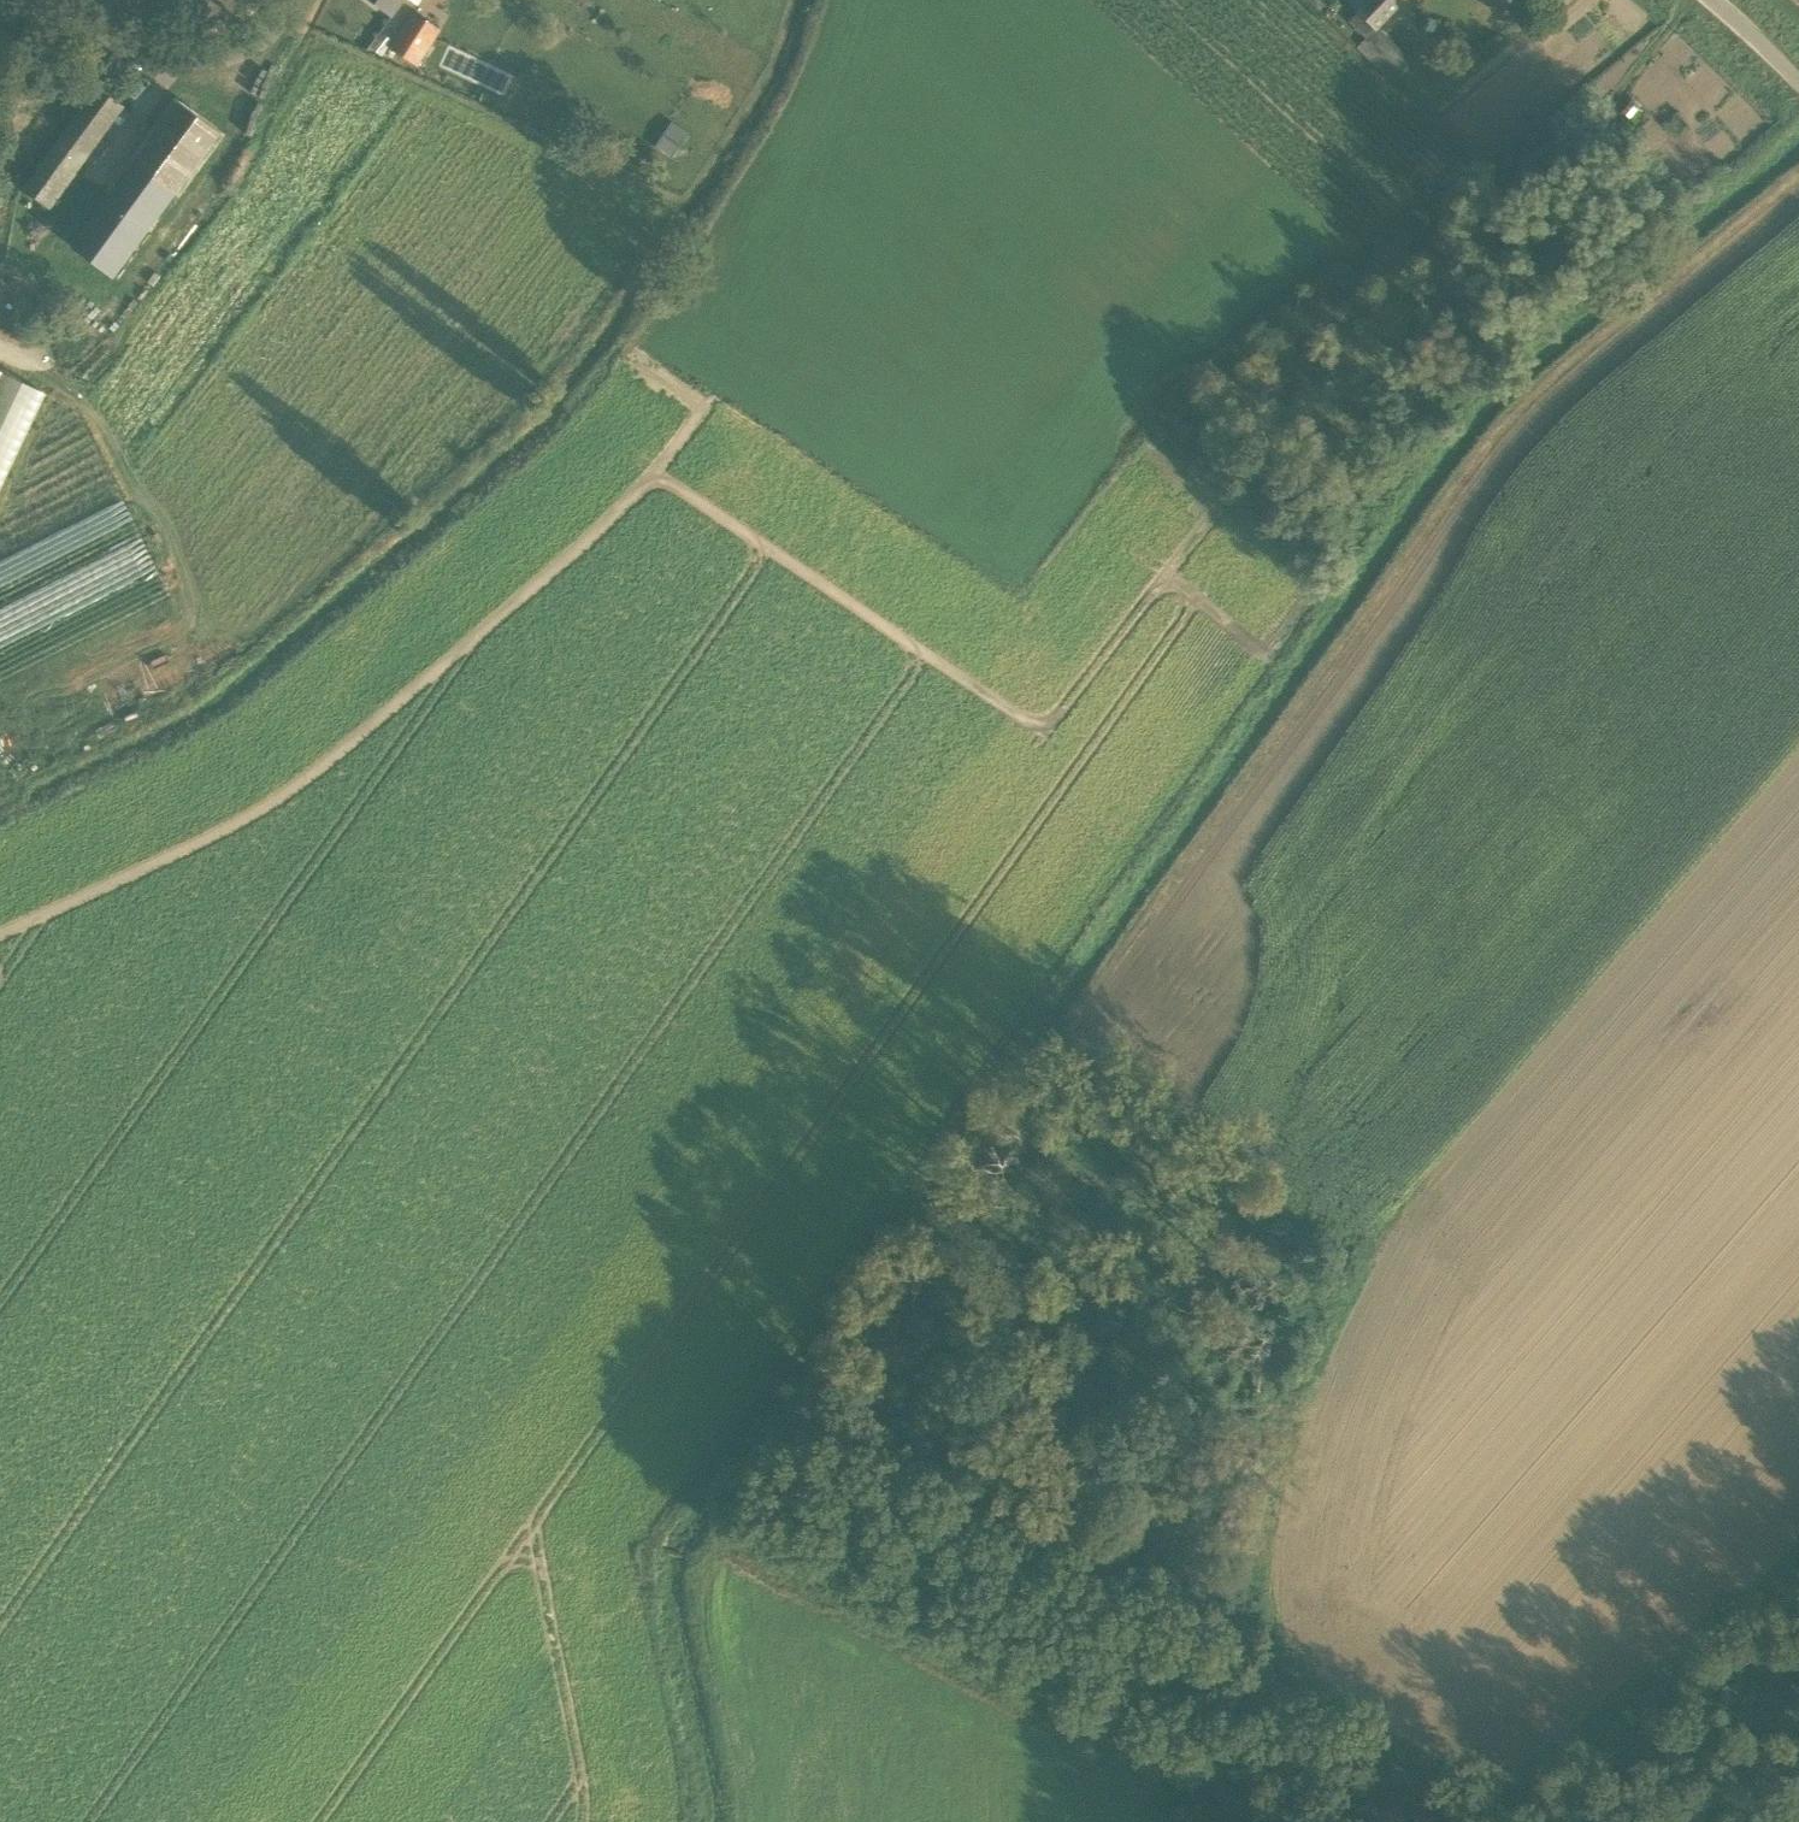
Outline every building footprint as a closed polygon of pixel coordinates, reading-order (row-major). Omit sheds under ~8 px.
[(391,16),(404,0),(369,0),(391,16)] [(1402,0),(1366,0),(1355,10),(1358,14),(1350,22),(1364,37),(1402,0)] [(418,67),(441,31),(415,14),(391,50),(418,67)] [(1390,81),(1411,60),(1378,27),(1357,48),(1390,81)] [(52,212),(109,127),(123,108),(98,90),(27,194),(52,212)] [(112,275),(219,134),(178,105),(72,247),(112,275)] [(671,122),(655,147),(672,159),(688,134),(671,122)] [(43,387),(0,370),(0,492),(43,387)]
